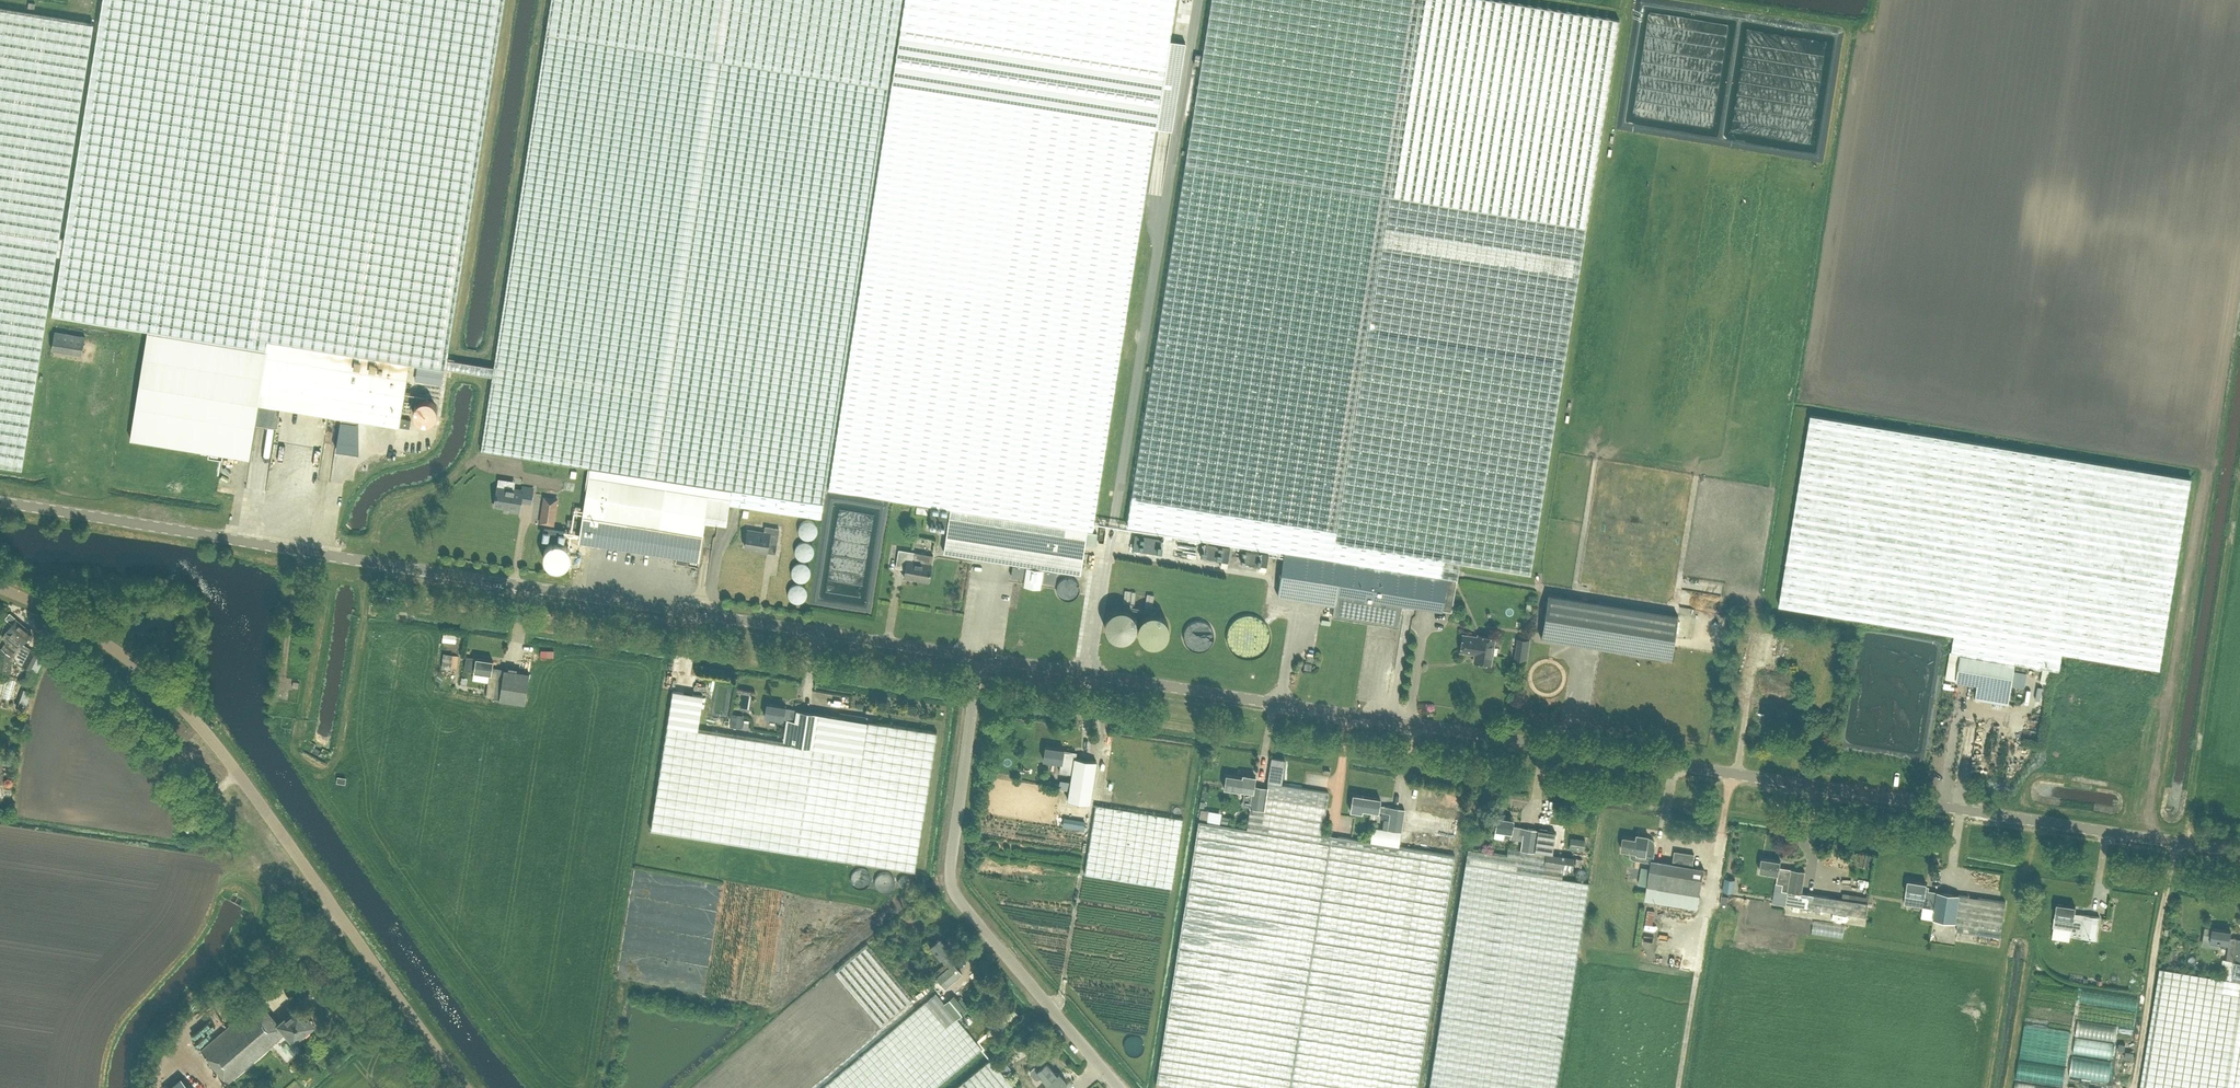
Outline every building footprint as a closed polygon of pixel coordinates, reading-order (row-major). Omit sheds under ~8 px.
[(53,313),(58,314),(148,329),(268,348),(269,339),(409,362),(444,367),(493,375),(494,366),(446,359),(485,116),(504,0),(103,0),(100,24),(95,54),(55,304),(54,305),(53,313)] [(481,449),(590,465),(732,488),(823,502),(888,86),(901,0),(551,0),(546,33),(494,366),(493,375),(481,449)] [(891,87),(870,225),(828,489),(950,508),(1087,529),(1092,530),(1097,499),(1133,267),(1155,127),(1164,67),(1175,0),(905,0),(891,87)] [(1284,550),(1284,552),(1436,576),(1447,578),(1456,580),(1459,562),(1529,574),(1585,230),(1619,19),(1500,0),(1211,0),(1185,165),(1127,525),(1284,550)] [(22,467),(47,312),(56,255),(59,236),(94,23),(92,23),(0,8),(0,464),(22,467)] [(52,349),(44,402),(66,405),(62,427),(130,438),(209,451),(208,457),(222,459),(223,453),(249,457),(255,422),(277,426),(280,407),(328,415),(341,417),(351,418),(357,419),(399,426),(401,417),(404,398),(409,399),(410,391),(405,390),(409,362),(269,339),(268,348),(148,329),(58,314),(55,330),(85,335),(82,354),(52,349)] [(55,330),(52,349),(82,354),(85,335),(55,330)] [(415,398),(424,422),(441,416),(432,392),(415,398)] [(2191,477),(1811,414),(1779,605),(1954,634),(1952,651),(1961,653),(2015,662),(2050,668),(2061,669),(2063,652),(2160,668),(2191,477)] [(823,502),(732,488),(590,465),(582,514),(583,514),(579,540),(676,555),(675,561),(698,565),(705,519),(726,522),(729,502),(821,516),(823,502)] [(226,476),(226,486),(237,486),(237,476),(226,476)] [(522,489),(498,485),(494,505),(509,507),(509,509),(519,511),(521,499),(531,501),(533,488),(523,486),(522,489)] [(946,529),(949,508),(932,506),(928,526),(946,529)] [(1063,570),(1072,571),(1080,573),(1087,529),(950,508),(948,523),(943,551),(982,557),(1013,562),(1011,575),(1055,582),(1057,569),(1061,570),(1063,570)] [(810,528),(815,528),(815,524),(803,523),(802,535),(810,535),(810,528)] [(777,543),(779,528),(765,525),(764,531),(747,528),(745,546),(759,548),(759,550),(767,551),(769,542),(777,543)] [(564,541),(565,531),(544,528),(543,537),(564,541)] [(1136,533),(1133,548),(1161,553),(1164,537),(1136,533)] [(1230,546),(1203,541),(1201,555),(1228,560),(1230,546)] [(1243,548),(1241,561),(1267,565),(1269,552),(1243,548)] [(918,579),(928,581),(933,554),(899,549),(896,566),(905,568),(904,576),(918,579)] [(1447,578),(1436,576),(1284,552),(1277,595),(1334,604),(1332,615),(1398,626),(1402,604),(1442,610),(1451,612),(1456,580),(1447,578)] [(372,602),(396,606),(398,597),(373,593),(372,602)] [(1671,659),(1678,615),(1547,594),(1540,638),(1671,659)] [(1684,614),(1681,631),(1693,633),(1697,617),(1684,614)] [(38,655),(24,647),(22,644),(32,631),(16,618),(5,632),(2,636),(7,640),(2,646),(11,655),(9,657),(30,668),(38,655)] [(457,633),(443,632),(442,641),(455,643),(457,633)] [(1477,637),(1462,635),(1460,651),(1475,654),(1473,661),(1490,664),(1494,638),(1477,635),(1477,637)] [(1515,658),(1526,660),(1527,651),(1516,650),(1515,658)] [(2015,662),(1961,653),(1952,651),(1946,677),(1978,683),(1975,698),(2008,703),(2015,662)] [(451,668),(453,654),(443,653),(442,667),(451,668)] [(486,697),(501,699),(513,701),(525,703),(529,671),(518,670),(492,666),(493,659),(477,657),(467,655),(465,668),(475,670),(490,672),(486,696),(486,697)] [(2027,673),(2029,666),(2017,664),(2016,671),(2027,673)] [(13,695),(21,679),(7,673),(0,689),(13,695)] [(669,715),(651,830),(796,853),(846,860),(915,871),(937,732),(868,721),(868,720),(818,712),(814,739),(812,747),(784,743),(698,729),(703,695),(673,690),(669,715)] [(767,702),(765,715),(782,718),(783,717),(788,718),(784,743),(812,747),(814,739),(818,712),(803,709),(785,707),(785,705),(767,702)] [(732,717),(731,725),(742,727),(743,718),(732,717)] [(1045,745),(1043,758),(1061,761),(1060,770),(1072,773),(1070,783),(1067,800),(1088,803),(1091,787),(1096,760),(1081,758),(1075,757),(1076,752),(1075,752),(1075,753),(1072,752),(1072,751),(1064,750),(1064,749),(1045,745)] [(1249,807),(1263,809),(1266,788),(1254,785),(1255,776),(1246,774),(1246,777),(1226,774),(1224,786),(1252,791),(1249,807)] [(1267,782),(1266,788),(1263,809),(1249,807),(1246,828),(1198,820),(1155,1083),(1168,1085),(1168,1087),(1291,1087),(1332,836),(1321,834),(1328,792),(1267,782)] [(1361,808),(1389,813),(1387,828),(1400,830),(1404,809),(1378,804),(1379,798),(1352,794),(1349,810),(1361,812),(1361,808)] [(1172,887),(1183,818),(1096,804),(1085,873),(1172,887)] [(1224,816),(1224,810),(1205,808),(1204,814),(1224,816)] [(191,832),(202,823),(195,814),(184,823),(191,832)] [(1537,830),(1536,829),(1511,825),(1512,819),(1496,816),(1494,829),(1510,832),(1517,833),(1514,848),(1520,849),(1534,851),(1537,830)] [(1986,840),(1988,826),(1982,825),(1980,839),(1986,840)] [(1397,846),(1400,830),(1387,828),(1373,826),(1370,842),(1397,846)] [(1537,829),(1536,829),(1537,830),(1534,851),(1520,849),(1519,857),(1507,855),(1468,848),(1454,929),(1429,1087),(1556,1087),(1584,917),(1590,882),(1562,878),(1564,866),(1562,866),(1564,852),(1551,850),(1554,832),(1537,829)] [(1653,839),(1651,838),(1649,837),(1649,836),(1637,834),(1637,838),(1624,836),(1621,849),(1631,850),(1630,854),(1631,856),(1632,858),(1634,860),(1641,861),(1651,863),(1646,898),(1698,907),(1704,869),(1692,867),(1694,854),(1675,851),(1673,863),(1653,860),(1656,846),(1655,846),(1656,844),(1655,841),(1653,839)] [(1370,842),(1332,836),(1291,1087),(1418,1087),(1441,941),(1455,855),(1397,846),(1370,842)] [(1570,847),(1584,850),(1586,840),(1571,838),(1570,847)] [(1520,849),(1514,848),(1508,847),(1507,855),(1519,857),(1520,849)] [(1782,890),(1788,891),(1801,893),(1802,892),(1805,871),(1780,867),(1781,860),(1762,857),(1760,870),(1779,873),(1778,882),(1783,883),(1782,890)] [(1734,892),(1736,879),(1725,877),(1722,890),(1734,892)] [(1935,899),(1933,913),(1932,918),(1934,918),(1954,921),(1958,894),(1937,891),(1926,889),(1927,883),(1908,880),(1906,893),(1905,902),(1922,905),(1924,897),(1935,899)] [(1868,902),(1802,892),(1801,893),(1788,891),(1786,904),(1866,916),(1868,902)] [(2005,902),(1958,894),(1954,921),(1952,929),(1999,937),(2002,921),(2005,902)] [(2074,918),(2086,920),(2083,937),(2097,939),(2100,917),(2075,912),(2076,906),(2057,903),(2055,916),(2053,926),(2072,929),(2074,918)] [(2211,937),(2204,935),(2203,944),(2219,947),(2220,941),(2229,943),(2227,959),(2235,960),(2239,961),(2239,938),(2230,937),(2231,930),(2213,927),(2211,937)] [(945,987),(962,972),(945,953),(950,948),(940,936),(930,944),(949,966),(936,977),(945,987)] [(881,1025),(913,998),(868,944),(835,971),(881,1025)] [(689,951),(689,964),(707,964),(707,971),(696,971),(696,977),(706,977),(706,971),(712,971),(712,946),(696,946),(696,951),(689,951)] [(2239,961),(2235,960),(2231,979),(2160,968),(2140,1087),(2239,1087),(2239,961)] [(935,993),(822,1087),(935,1087),(982,1048),(957,1018),(971,1007),(962,996),(959,999),(955,994),(944,1003),(935,993)] [(279,1022),(259,999),(201,1049),(229,1082),(286,1033),(294,1042),(315,1023),(299,1004),(279,1022)] [(186,1027),(194,1021),(190,1016),(182,1021),(186,1027)] [(990,1057),(953,1087),(1016,1087),(990,1057)] [(1044,1084),(1048,1087),(1059,1087),(1066,1082),(1061,1075),(1059,1077),(1046,1061),(1037,1069),(1034,1066),(1030,1069),(1030,1073),(1034,1078),(1038,1078),(1040,1075),(1046,1082),(1044,1084)] [(181,1077),(168,1087),(191,1087),(181,1077)]
